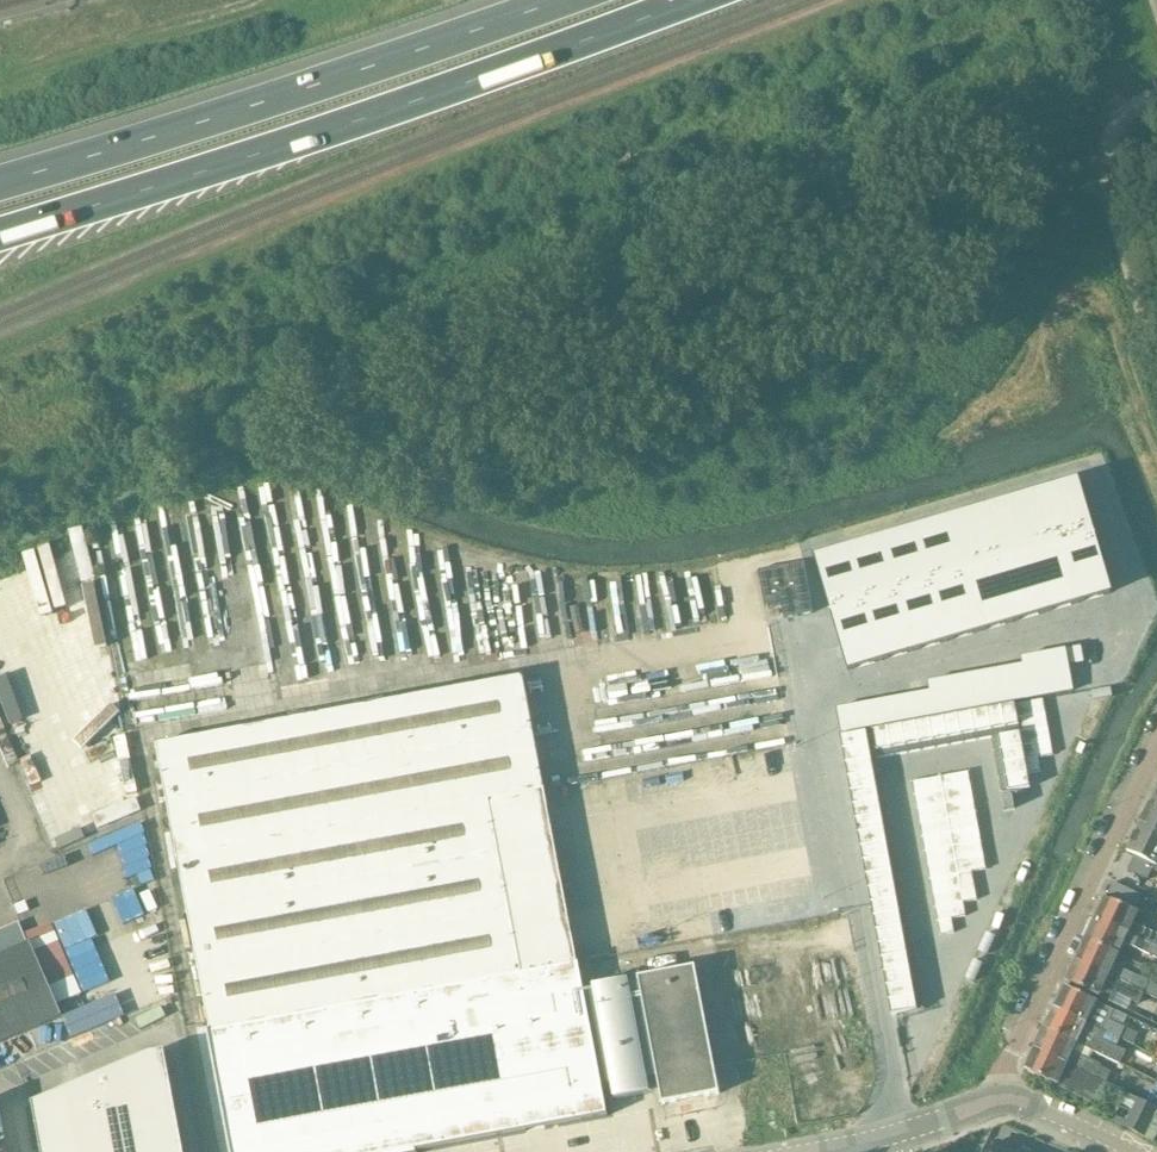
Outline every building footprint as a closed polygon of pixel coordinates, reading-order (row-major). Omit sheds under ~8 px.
[(1079,482),(1046,492),(1063,548),(1095,538),(1079,482)] [(1046,492),(1013,501),(1030,557),(1063,548),(1046,492)] [(1013,501),(980,511),(997,567),(1030,557),(1013,501)] [(980,511),(947,521),(964,576),(997,567),(980,511)] [(947,521),(914,530),(931,586),(964,576),(947,521)] [(914,530),(881,540),(898,596),(931,586),(914,530)] [(1095,538),(1063,548),(1079,603),(1111,594),(1095,538)] [(881,540),(848,550),(865,605),(898,596),(881,540)] [(1063,548),(1030,557),(1046,613),(1079,603),(1063,548)] [(848,550),(816,559),(832,615),(865,605),(848,550)] [(1030,557),(997,567),(1013,623),(1046,613),(1030,557)] [(804,565),(759,573),(765,608),(781,606),(784,620),(813,615),(804,565)] [(997,567),(964,576),(980,632),(1013,623),(997,567)] [(964,576),(931,586),(947,642),(980,632),(964,576)] [(931,586),(898,596),(914,652),(947,642),(931,586)] [(898,596),(865,605),(881,661),(914,652),(898,596)] [(865,605),(832,615),(848,671),(881,661),(865,605)] [(1080,648),(1067,650),(1069,664),(1083,662),(1080,648)] [(1067,650),(1044,654),(1052,695),(1074,691),(1069,664),(1067,650)] [(1044,654),(1022,658),(1024,665),(1030,699),(1052,695),(1044,654)] [(1024,665),(1008,668),(1014,702),(1030,699),(1024,665)] [(1008,668),(992,671),(998,705),(1014,702),(1008,668)] [(992,671),(976,674),(983,708),(998,705),(992,671)] [(976,674),(961,677),(967,711),(983,708),(976,674)] [(157,744),(234,1151),(407,1151),(609,1114),(603,1086),(613,1084),(616,1101),(651,1094),(648,1077),(658,1075),(664,1104),(721,1094),(697,967),(640,977),(641,981),(631,983),(630,979),(595,986),(595,990),(586,992),(524,675),(157,744)] [(961,677),(945,680),(951,714),(967,711),(961,677)] [(945,680),(929,682),(931,692),(935,717),(951,714),(945,680)] [(931,692),(915,695),(920,720),(935,717),(931,692)] [(915,695),(899,698),(904,723),(920,720),(915,695)] [(899,698),(884,701),(888,725),(904,723),(899,698)] [(1043,700),(841,737),(892,1015),(924,1009),(879,759),(992,738),(1002,794),(1030,789),(1028,775),(1042,772),(1040,758),(1053,756),(1043,700)] [(884,701),(868,703),(873,728),(888,725),(884,701)] [(868,703),(852,706),(857,731),(873,728),(868,703)] [(852,706),(837,709),(841,734),(857,731),(852,706)] [(969,772),(940,777),(943,791),(971,786),(969,772)] [(940,777),(912,782),(915,796),(943,791),(940,777)] [(971,786),(943,791),(946,805),(974,800),(971,786)] [(943,791),(915,796),(917,810),(946,805),(943,791)] [(974,800),(946,805),(948,819),(976,814),(974,800)] [(1142,825),(1156,832),(1156,801),(1154,800),(1142,825)] [(946,805),(917,810),(920,824),(948,819),(946,805)] [(976,814),(948,819),(951,833),(979,828),(976,814)] [(948,819),(920,824),(923,838),(951,833),(948,819)] [(1129,851),(1137,855),(1156,865),(1156,832),(1142,825),(1129,851)] [(979,828),(951,833),(953,847),(982,842),(979,828)] [(951,833),(923,838),(925,852),(953,847),(951,833)] [(982,842),(953,847),(956,861),(984,856),(982,842)] [(953,847),(925,852),(928,866),(956,861),(953,847)] [(1137,855),(1129,870),(1150,880),(1156,865),(1137,855)] [(984,856),(956,861),(958,875),(972,872),(987,870),(984,856)] [(956,861),(928,866),(930,880),(958,875),(956,861)] [(972,872),(958,875),(961,889),(975,887),(972,872)] [(958,875),(930,880),(933,894),(961,889),(958,875)] [(975,887),(961,889),(964,903),(978,901),(975,887)] [(961,889),(933,894),(936,909),(964,903),(961,889)] [(1098,917),(1156,946),(1156,935),(1135,925),(1136,923),(1141,912),(1108,896),(1098,917)] [(964,903),(936,909),(938,922),(952,919),(966,917),(964,903)] [(1089,937),(1122,953),(1126,945),(1142,952),(1153,957),(1156,949),(1156,946),(1098,917),(1089,937)] [(952,919),(938,922),(941,936),(955,933),(952,919)] [(62,1017),(57,1005),(30,942),(28,943),(20,924),(0,932),(0,1043),(62,1017)] [(753,992),(777,986),(765,936),(702,951),(729,1062),(790,1048),(783,1018),(761,1024),(753,992)] [(1089,937),(1078,959),(1145,991),(1149,982),(1115,966),(1116,964),(1122,953),(1089,937)] [(1078,959),(1068,980),(1102,996),(1100,998),(1112,1004),(1117,994),(1138,1004),(1139,1004),(1144,992),(1145,991),(1078,959)] [(1126,1029),(1109,1021),(1093,1014),(1099,1001),(1066,985),(1056,1007),(1121,1038),(1126,1029)] [(1139,1058),(1117,1047),(1121,1038),(1056,1007),(1046,1027),(1134,1070),(1139,1058)] [(1046,1027),(1036,1048),(1107,1082),(1112,1069),(1102,1065),(1103,1062),(1076,1050),(1078,1045),(1133,1071),(1134,1070),(1046,1027)] [(1026,1069),(1060,1085),(1061,1083),(1098,1101),(1107,1082),(1036,1048),(1026,1069)] [(33,1104),(41,1151),(184,1151),(165,1052),(149,1055),(33,1104)] [(1125,1127),(1144,1136),(1156,1111),(1156,1110),(1156,1109),(1138,1099),(1125,1127)] [(998,1142),(994,1151),(1021,1151),(998,1142)]
